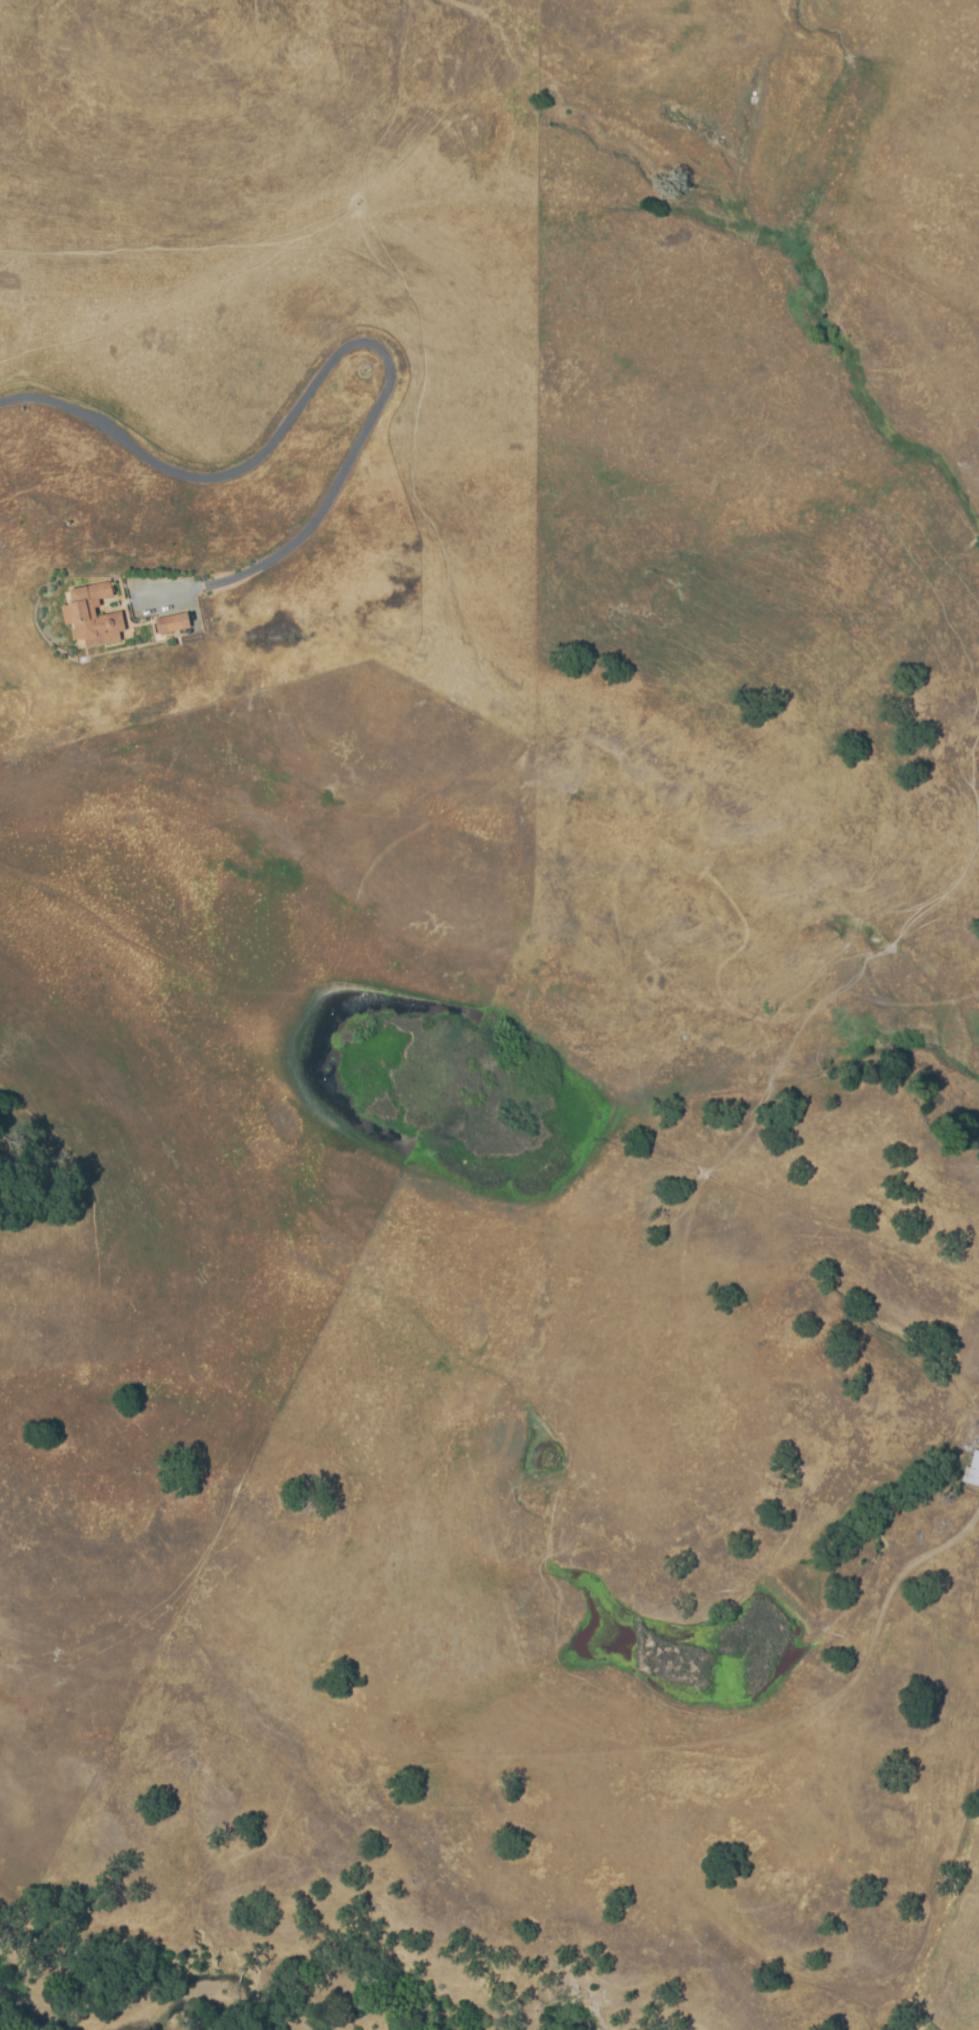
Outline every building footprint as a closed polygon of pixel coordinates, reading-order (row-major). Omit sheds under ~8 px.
[(71,590),(114,581),(117,597),(99,600),(100,607),(96,608),(98,617),(106,615),(107,622),(115,621),(114,612),(124,610),(128,631),(122,632),(123,641),(77,650),(73,630),(76,630),(75,624),(67,625),(64,607),(71,605),(71,603),(74,602),(71,590)] [(157,620),(189,613),(192,627),(160,635),(157,620)] [(976,1450),(978,1451),(978,1488),(962,1483),(967,1466),(971,1467),(976,1450)]
